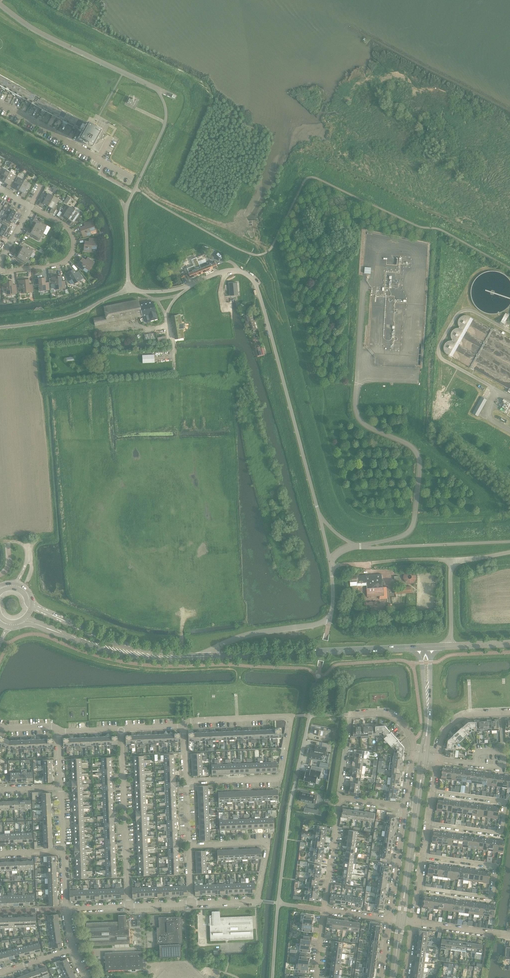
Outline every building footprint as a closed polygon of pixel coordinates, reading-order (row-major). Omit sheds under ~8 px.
[(0,86),(5,89),(10,80),(9,80),(8,79),(7,78),(5,78),(5,77),(0,86)] [(10,80),(5,89),(11,92),(15,83),(14,83),(14,82),(12,81),(11,81),(10,80)] [(15,83),(11,92),(16,95),(20,86),(19,85),(17,84),(16,84),(15,83)] [(20,86),(16,95),(21,97),(26,89),(25,89),(24,88),(22,87),(21,87),(20,86)] [(26,89),(21,97),(26,100),(31,92),(30,92),(29,91),(28,90),(26,90),(26,89)] [(31,92),(26,100),(31,103),(36,95),(35,94),(33,93),(32,92),(31,92)] [(36,95),(31,103),(37,106),(41,98),(41,97),(40,97),(38,96),(37,95),(36,95)] [(130,97),(128,103),(133,106),(136,100),(130,97)] [(41,98),(37,106),(42,109),(47,101),(46,100),(45,99),(43,99),(42,98),(41,98)] [(47,101),(42,109),(47,112),(52,104),(51,103),(50,102),(49,101),(47,101)] [(52,104),(47,112),(53,115),(57,107),(56,106),(56,105),(54,104),(53,104),(52,104)] [(57,107),(53,115),(58,118),(62,110),(62,109),(61,108),(59,107),(58,107),(57,107)] [(62,110),(58,118),(63,121),(68,112),(67,112),(66,111),(64,110),(63,110),(62,110)] [(68,112),(63,121),(68,124),(73,115),(72,115),(71,114),(70,113),(68,113),(68,112)] [(73,115),(68,124),(74,127),(78,118),(77,118),(77,117),(75,116),(74,116),(73,115)] [(74,127),(79,129),(79,130),(83,121),(82,120),(80,119),(79,119),(78,118),(74,127)] [(79,130),(79,129),(75,135),(78,137),(78,138),(92,146),(96,140),(97,140),(98,140),(99,140),(99,139),(100,139),(100,138),(101,138),(101,137),(101,136),(101,135),(101,134),(100,133),(99,133),(101,130),(100,129),(95,127),(95,126),(94,125),(93,125),(89,123),(88,122),(86,123),(83,121),(79,130)] [(0,172),(0,181),(1,180),(4,182),(10,172),(2,168),(0,172)] [(10,172),(4,182),(8,184),(6,187),(10,189),(17,177),(10,172)] [(17,177),(10,189),(13,191),(15,188),(19,190),(24,181),(17,177)] [(24,181),(19,190),(23,192),(21,196),(25,198),(32,185),(24,181)] [(45,204),(48,206),(54,196),(46,192),(39,205),(43,207),(45,204)] [(54,196),(48,206),(52,208),(50,211),(54,213),(61,201),(54,196)] [(65,216),(68,219),(75,210),(67,205),(59,217),(63,220),(65,216)] [(11,209),(9,214),(18,219),(20,214),(16,212),(17,209),(11,206),(10,208),(11,209)] [(75,210),(68,219),(72,221),(70,224),(73,227),(82,215),(75,210)] [(5,218),(3,221),(9,224),(10,221),(15,224),(18,219),(9,214),(6,219),(5,218)] [(36,224),(34,228),(43,233),(47,225),(34,218),(32,222),(36,224)] [(86,226),(80,228),(83,237),(90,235),(89,232),(95,230),(92,220),(85,223),(86,226)] [(2,229),(9,234),(12,229),(8,226),(9,224),(3,221),(2,223),(2,224),(0,228),(0,229),(2,229)] [(43,233),(34,228),(32,232),(28,230),(26,233),(39,241),(43,233)] [(1,239),(2,236),(7,239),(9,234),(2,229),(0,232),(0,238),(1,239)] [(85,241),(84,251),(90,252),(90,248),(97,249),(98,239),(90,239),(90,242),(85,241)] [(23,248),(20,252),(30,257),(34,249),(21,242),(19,246),(23,248)] [(30,257),(20,252),(18,255),(15,253),(13,257),(25,264),(30,257)] [(190,273),(187,274),(189,279),(204,273),(202,268),(200,265),(199,262),(197,257),(192,259),(195,266),(188,269),(190,273)] [(82,258),(77,266),(82,269),(87,273),(89,270),(95,262),(88,258),(87,261),(82,258)] [(205,259),(199,262),(200,265),(202,268),(204,273),(213,269),(214,269),(218,267),(216,262),(211,264),(208,265),(207,263),(205,259)] [(74,269),(65,274),(71,284),(74,283),(75,284),(83,278),(79,272),(76,274),(74,269)] [(52,284),(51,284),(52,288),(56,288),(56,289),(66,288),(65,282),(62,282),(61,276),(51,277),(52,284)] [(45,278),(35,279),(36,285),(39,284),(40,291),(49,290),(49,284),(46,284),(45,278)] [(23,293),(31,292),(33,292),(33,285),(29,286),(29,279),(19,280),(20,287),(23,287),(23,293)] [(7,288),(7,294),(17,293),(16,286),(13,286),(12,281),(3,282),(3,288),(7,288)] [(230,283),(231,295),(239,295),(238,283),(230,283)] [(106,316),(94,318),(95,325),(144,315),(146,322),(151,321),(151,320),(159,318),(153,301),(139,305),(138,300),(104,307),(106,316)] [(248,318),(245,319),(247,324),(248,327),(250,327),(252,332),(257,330),(255,322),(256,322),(255,320),(254,320),(252,312),(247,314),(248,318)] [(509,315),(508,314),(506,313),(500,322),(504,324),(509,315)] [(180,315),(172,316),(175,339),(184,338),(180,315)] [(478,416),(487,400),(482,397),(473,413),(478,416)] [(357,576),(350,576),(351,586),(358,585),(358,586),(367,585),(367,588),(368,597),(385,596),(384,587),(383,587),(382,574),(357,576)] [(492,720),(492,730),(492,733),(497,733),(497,730),(500,730),(499,719),(496,719),(496,721),(492,721),(492,720)] [(480,720),(476,720),(477,731),(485,730),(484,721),(480,722),(480,720)] [(468,722),(464,726),(470,733),(472,731),(475,731),(474,722),(468,722)] [(361,736),(361,725),(361,727),(357,727),(357,725),(353,725),(354,736),(361,736)] [(385,726),(378,726),(379,735),(381,735),(383,737),(390,731),(385,726)] [(462,727),(468,734),(470,733),(464,726),(463,727),(462,727)] [(462,727),(458,731),(464,738),(468,734),(462,727)] [(315,728),(314,734),(324,736),(325,730),(327,731),(327,729),(324,728),(324,730),(315,728)] [(458,731),(454,735),(460,742),(464,738),(458,731)] [(392,732),(385,738),(388,742),(395,736),(392,732)] [(395,736),(388,742),(392,746),(399,740),(395,736)] [(448,740),(447,746),(456,747),(457,745),(459,743),(453,736),(448,740)] [(5,738),(1,746),(8,749),(10,741),(5,738)] [(399,740),(392,746),(393,748),(400,742),(399,741),(399,740)] [(400,742),(393,748),(395,750),(395,753),(404,754),(405,747),(400,742)] [(311,749),(310,757),(322,760),(323,754),(326,755),(326,751),(330,752),(332,745),(323,743),(322,747),(316,746),(315,750),(311,749)] [(456,750),(446,748),(445,752),(447,752),(446,756),(455,757),(456,750)] [(356,753),(355,757),(364,758),(364,755),(367,755),(369,754),(369,751),(355,749),(354,753),(356,753)] [(391,762),(393,762),(402,764),(403,759),(404,760),(405,756),(395,755),(392,754),(391,762)] [(353,761),(353,764),(363,766),(364,758),(355,757),(355,761),(353,761)] [(393,762),(392,770),(403,771),(403,768),(402,768),(402,764),(393,762)] [(363,766),(353,764),(352,768),(354,768),(353,772),(362,773),(365,774),(366,766),(363,766)] [(306,772),(304,780),(316,783),(317,778),(320,778),(322,772),(322,768),(312,766),(312,770),(311,770),(310,773),(306,772)] [(392,770),(391,777),(400,779),(401,774),(402,775),(403,771),(392,770)] [(351,776),(350,779),(361,781),(362,773),(353,772),(352,776),(351,776)] [(391,777),(390,785),(401,786),(401,783),(400,783),(400,779),(391,777)] [(361,781),(350,779),(350,782),(352,783),(351,787),(360,788),(361,781)] [(390,785),(389,792),(398,793),(399,789),(400,789),(401,786),(390,785)] [(360,788),(351,787),(350,791),(349,791),(348,794),(359,796),(360,788)] [(42,795),(42,799),(51,798),(50,793),(42,793),(42,792),(32,792),(32,800),(36,800),(36,796),(42,795)] [(316,804),(318,795),(301,792),(299,800),(316,804)] [(388,800),(389,800),(399,801),(399,798),(398,798),(398,793),(389,792),(388,800)] [(388,815),(387,820),(396,822),(397,816),(393,816),(393,812),(387,812),(387,815),(388,815)] [(317,830),(317,834),(327,836),(327,831),(326,831),(327,827),(314,825),(313,827),(315,828),(314,829),(316,830),(317,830)] [(312,840),(311,843),(324,845),(325,840),(326,840),(327,836),(317,834),(316,839),(314,838),(313,839),(313,840),(312,840)] [(324,845),(311,843),(311,845),(312,845),(312,846),(313,848),(315,848),(314,852),(324,854),(325,849),(323,849),(324,845)] [(324,854),(314,852),(314,856),(312,856),(310,857),(310,858),(309,858),(309,861),(322,863),(322,858),(323,858),(324,854)] [(391,854),(383,852),(382,858),(381,858),(380,861),(387,862),(387,859),(391,859),(391,854)] [(386,863),(378,862),(377,871),(380,871),(389,872),(390,867),(386,866),(386,863)] [(312,869),(311,873),(321,874),(322,870),(321,870),(321,865),(308,863),(308,866),(309,866),(309,867),(310,868),(312,869)] [(306,879),(306,881),(319,883),(319,879),(321,879),(321,874),(311,873),(311,877),(309,877),(308,878),(307,879),(306,879)] [(319,883),(306,881),(306,884),(307,884),(307,885),(308,886),(309,887),(309,891),(319,892),(319,888),(318,887),(319,883)] [(319,892),(309,891),(308,895),(307,895),(305,896),(305,897),(304,897),(303,899),(316,901),(317,896),(318,897),(319,892)] [(373,912),(379,912),(380,909),(384,910),(384,904),(376,903),(375,909),(374,908),(373,912)] [(209,915),(210,923),(211,941),(253,939),(252,916),(220,917),(220,911),(212,911),(212,915),(209,915)] [(87,946),(112,945),(130,944),(129,919),(126,919),(126,915),(118,915),(119,922),(86,923),(87,946)] [(304,915),(304,923),(313,924),(313,921),(314,921),(315,916),(304,915)] [(157,927),(157,928),(157,945),(159,945),(160,958),(181,957),(181,944),(183,944),(182,916),(159,917),(159,927),(157,927)] [(369,930),(372,930),(381,931),(381,926),(377,925),(378,922),(371,921),(369,930)] [(313,924),(304,923),(303,931),(313,932),(313,927),(312,927),(313,924)] [(302,935),(301,943),(310,944),(311,941),(312,941),(312,937),(302,935)] [(310,944),(301,943),(300,951),(311,952),(311,948),(310,947),(310,944)] [(476,953),(475,953),(475,956),(477,956),(478,954),(482,954),(483,945),(478,944),(476,953)] [(105,953),(105,960),(106,971),(143,969),(143,951),(105,953)] [(300,956),(299,964),(308,965),(309,962),(310,962),(310,957),(300,956)] [(57,963),(60,968),(69,964),(67,959),(57,963)] [(69,964),(60,968),(62,973),(71,969),(69,964)] [(308,965),(299,964),(299,972),(309,973),(309,968),(308,968),(308,965)] [(46,967),(41,969),(44,977),(49,975),(46,967)] [(36,971),(38,977),(41,977),(44,977),(41,969),(36,971)] [(71,969),(62,973),(64,977),(74,973),(71,969)]
